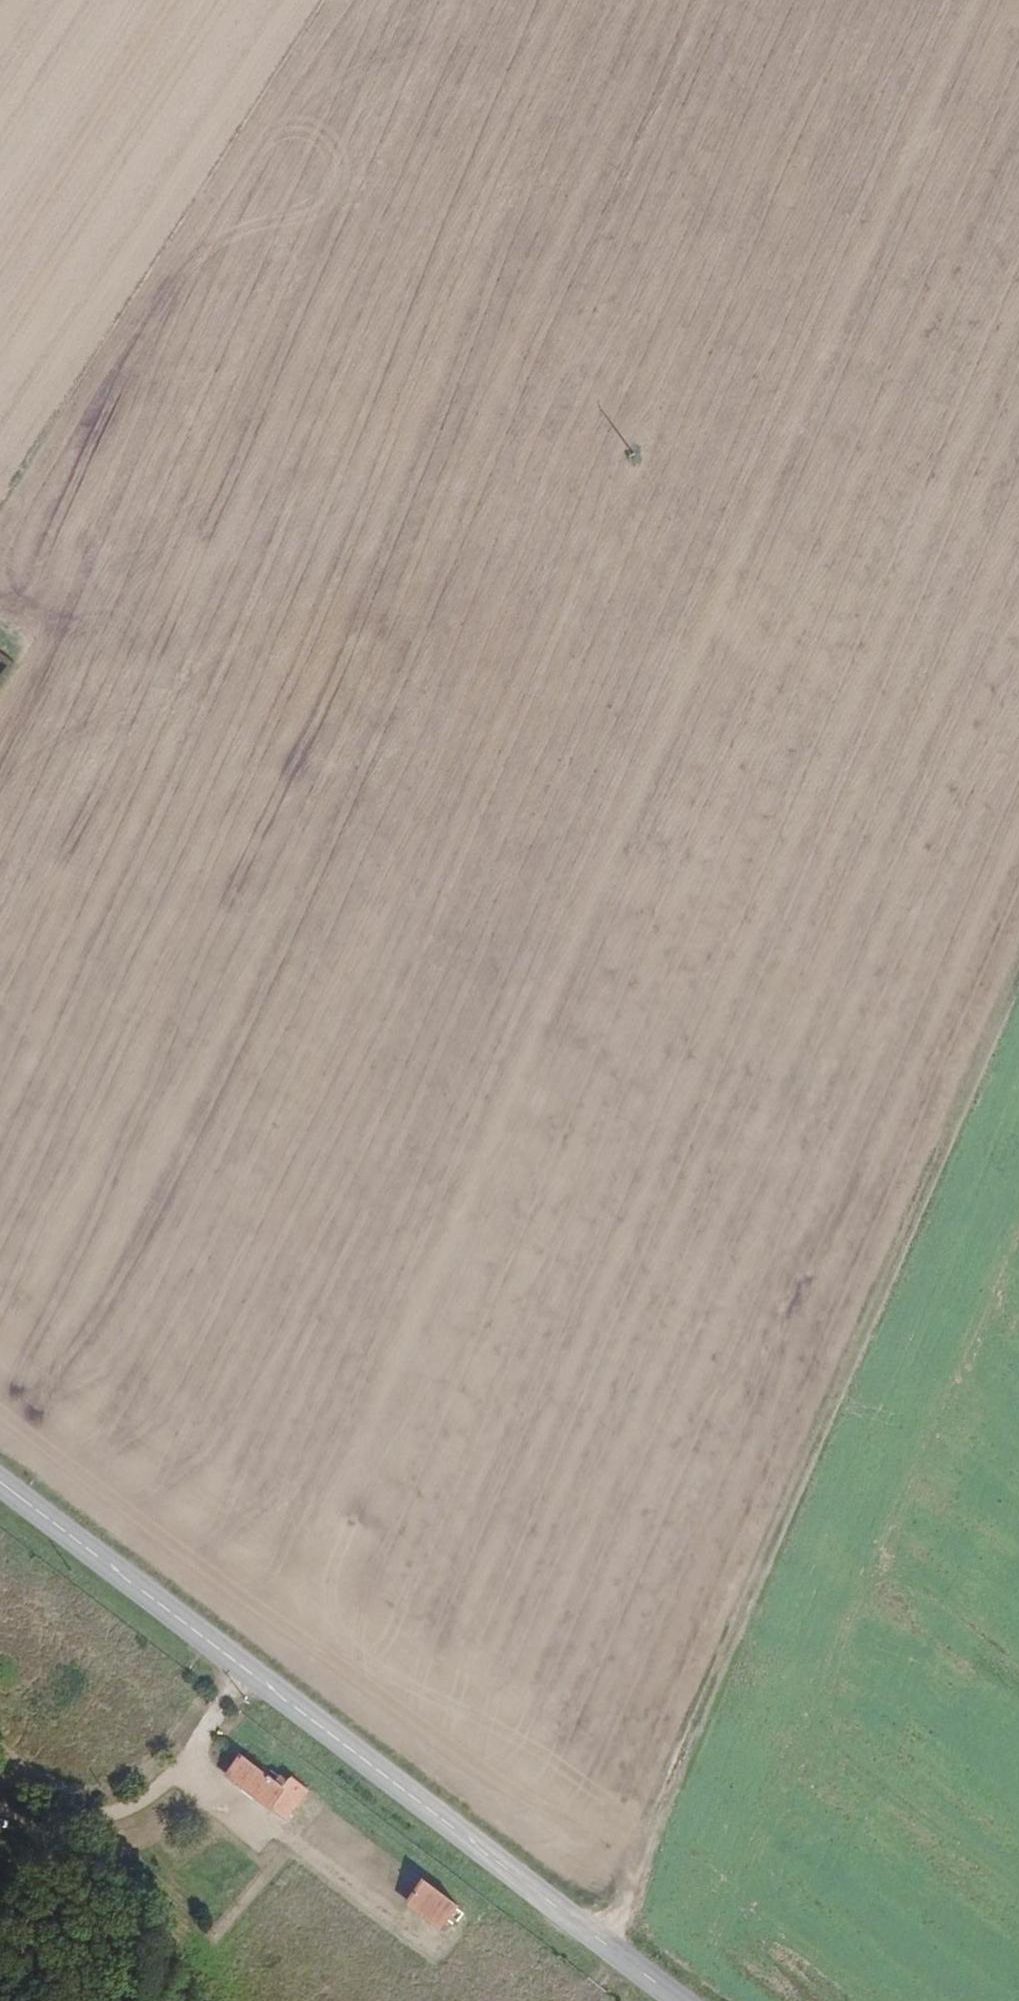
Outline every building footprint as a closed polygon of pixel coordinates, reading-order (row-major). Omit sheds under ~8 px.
[(277,1778),(244,1754),(230,1772),(279,1808),(288,1815),(310,1785),(292,1773),(290,1776),(282,1771),(277,1778)] [(461,1901),(430,1877),(415,1898),(441,1919),(445,1922),(461,1901)]
